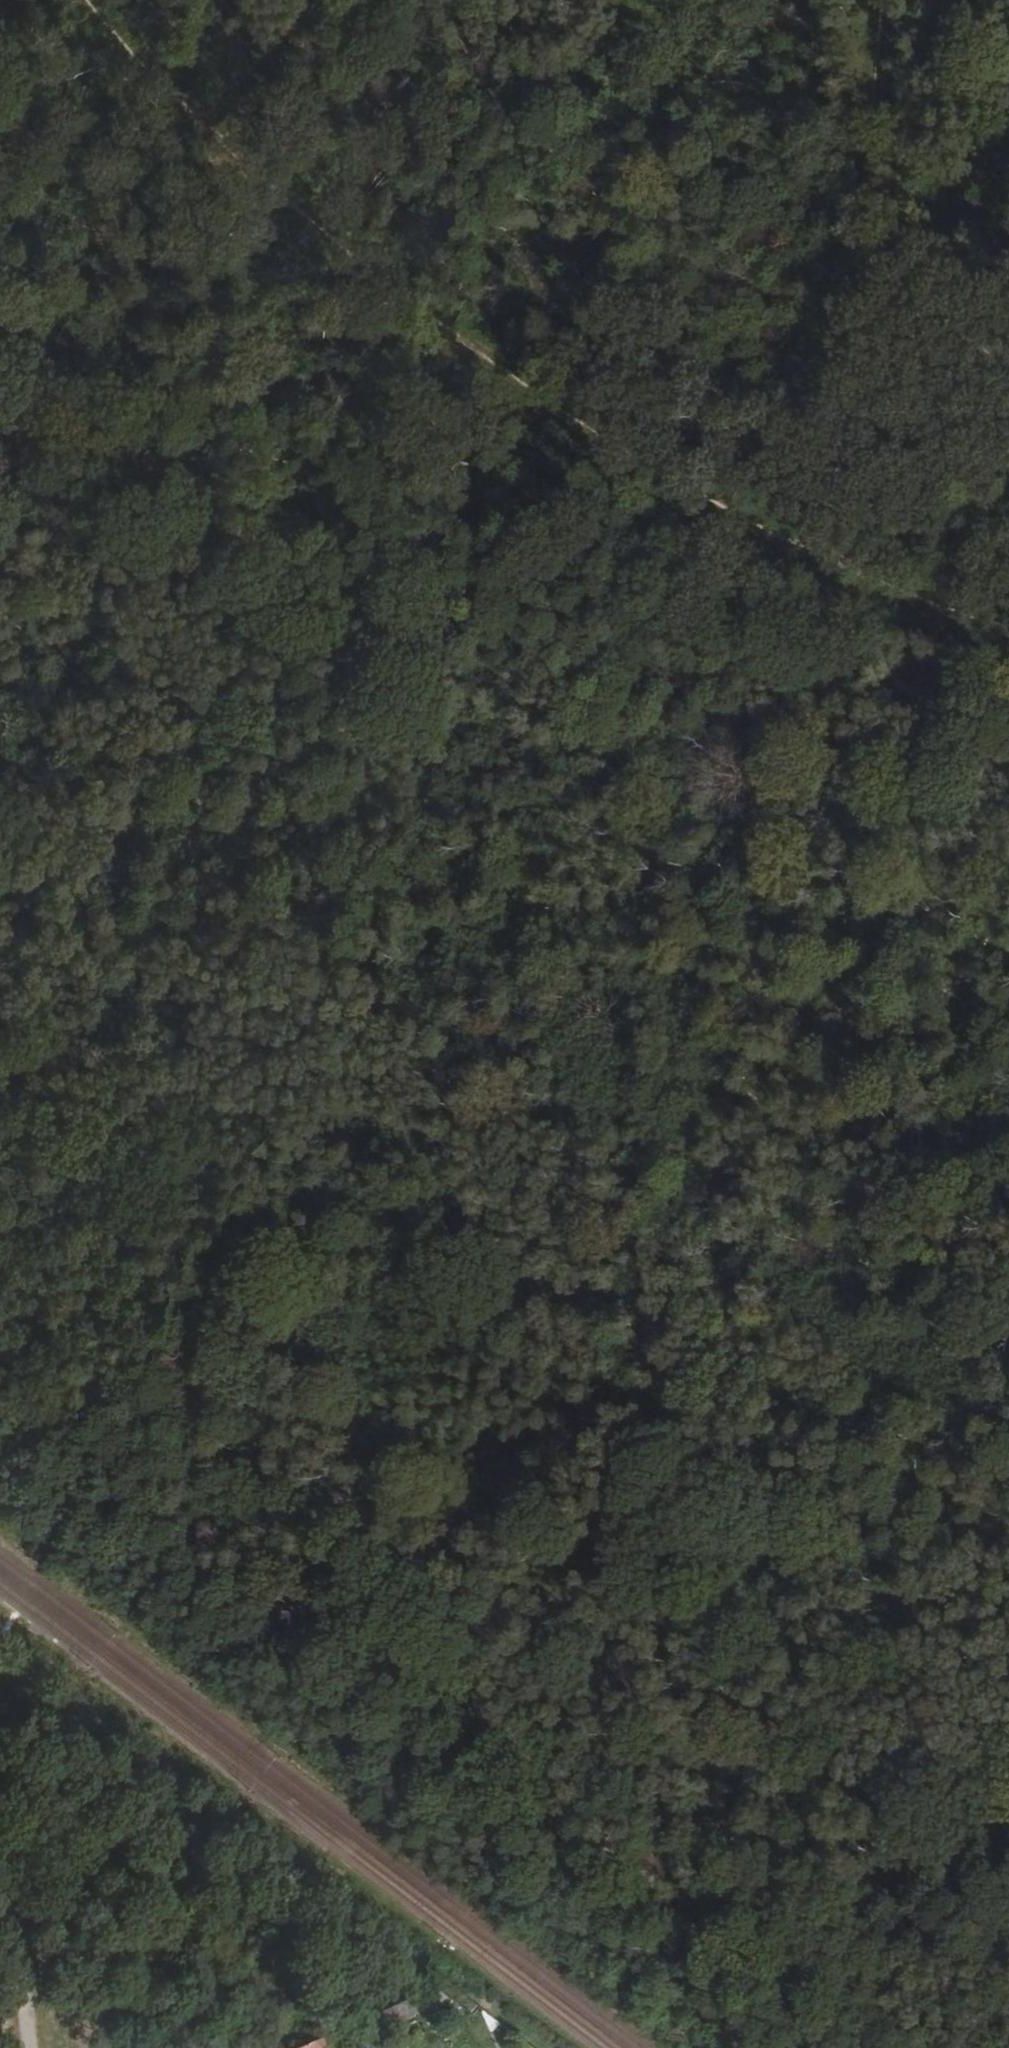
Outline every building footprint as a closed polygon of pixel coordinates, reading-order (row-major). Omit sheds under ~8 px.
[(437,1987),(414,1998),(421,2014),(433,2009),(444,2017),(456,2001),(437,1987)] [(364,2020),(371,2036),(419,2014),(412,1998),(364,2020)] [(320,2039),(300,2047),(324,2047),(320,2039)]
